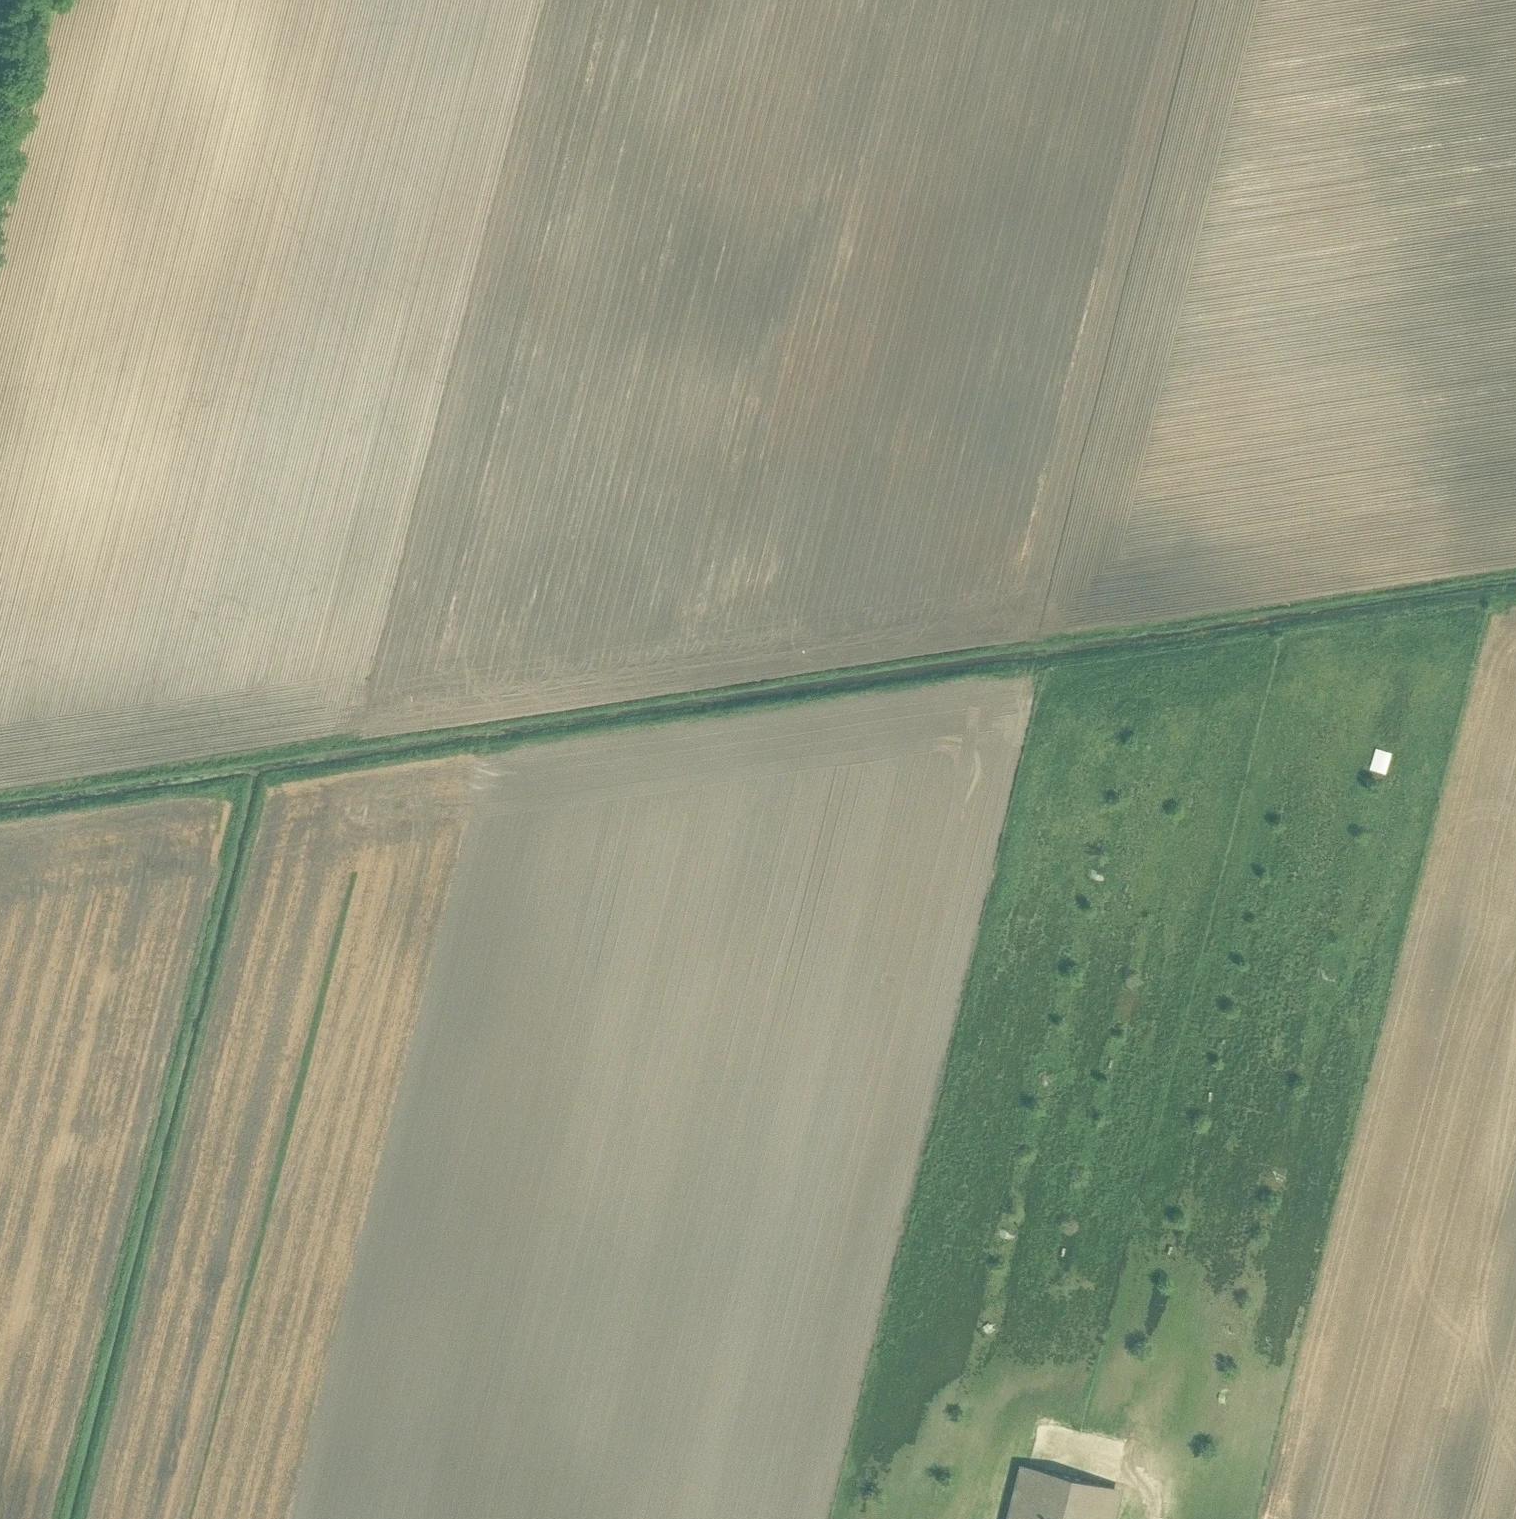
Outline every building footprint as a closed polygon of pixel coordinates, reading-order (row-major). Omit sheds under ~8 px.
[(1379,746),(1372,768),(1387,773),(1394,751),(1379,746)] [(1016,1458),(1000,1518),(1112,1518),(1121,1486),(1016,1458)]
